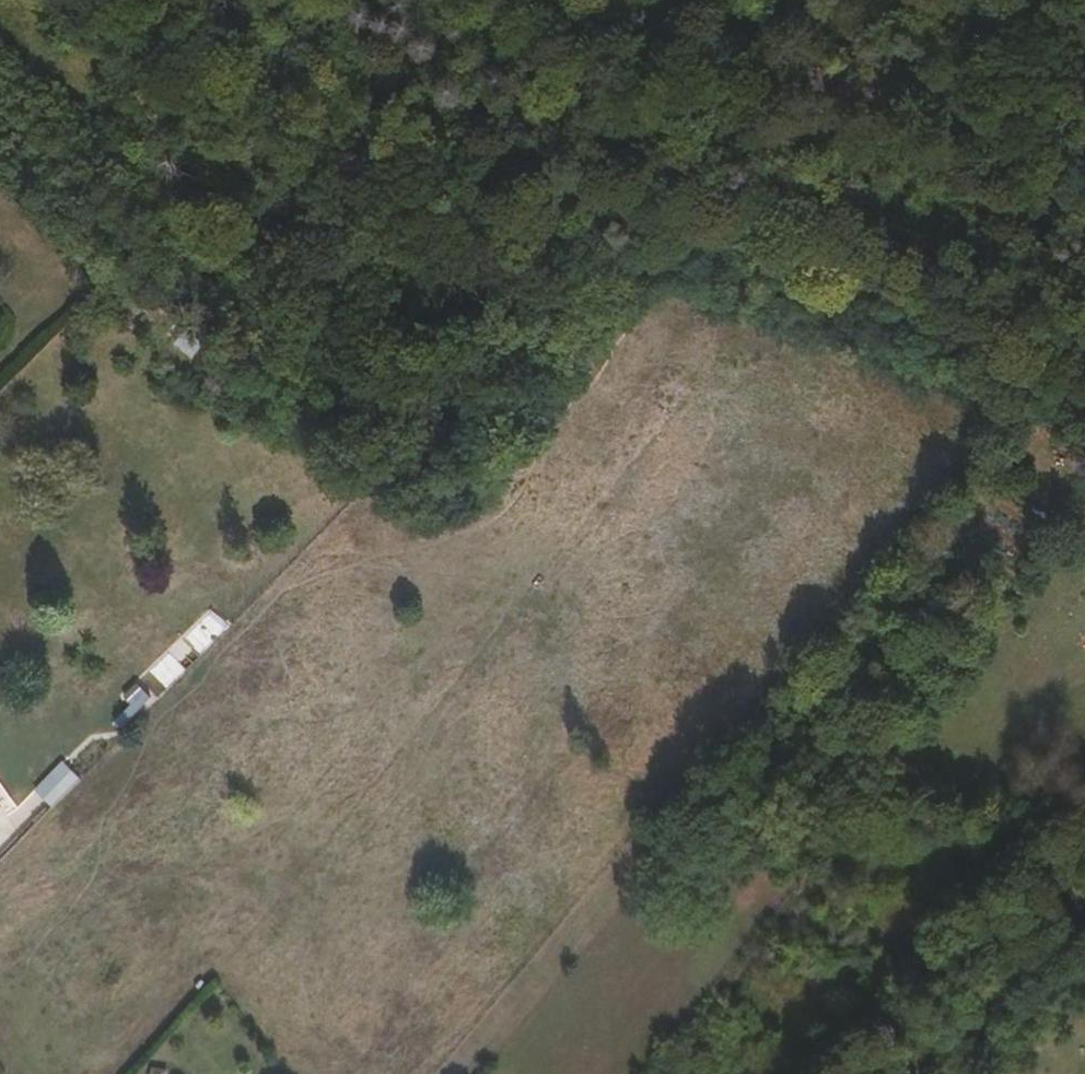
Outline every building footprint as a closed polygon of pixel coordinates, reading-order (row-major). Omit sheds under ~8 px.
[(62,762),(34,790),(51,807),(79,779),(62,762)]
